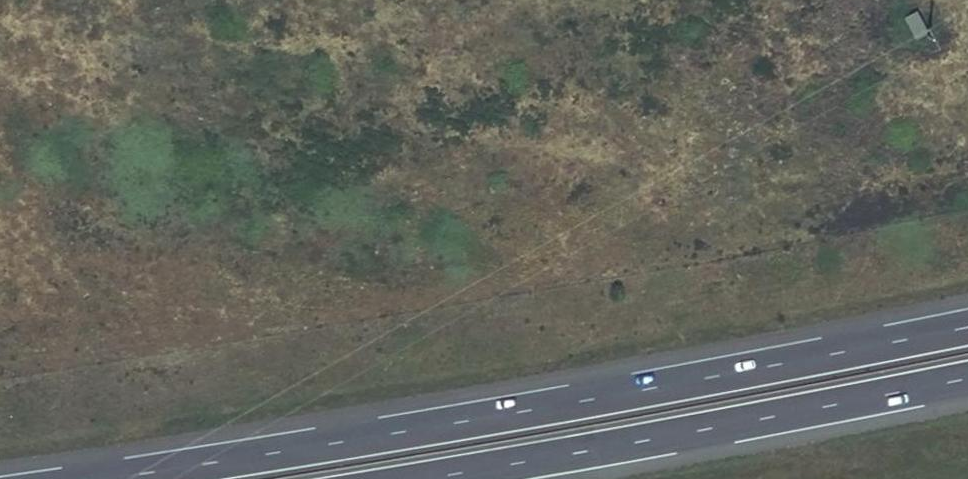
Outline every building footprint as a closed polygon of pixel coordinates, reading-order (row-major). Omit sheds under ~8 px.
[(914,42),(928,35),(916,13),(902,20),(914,42)]
